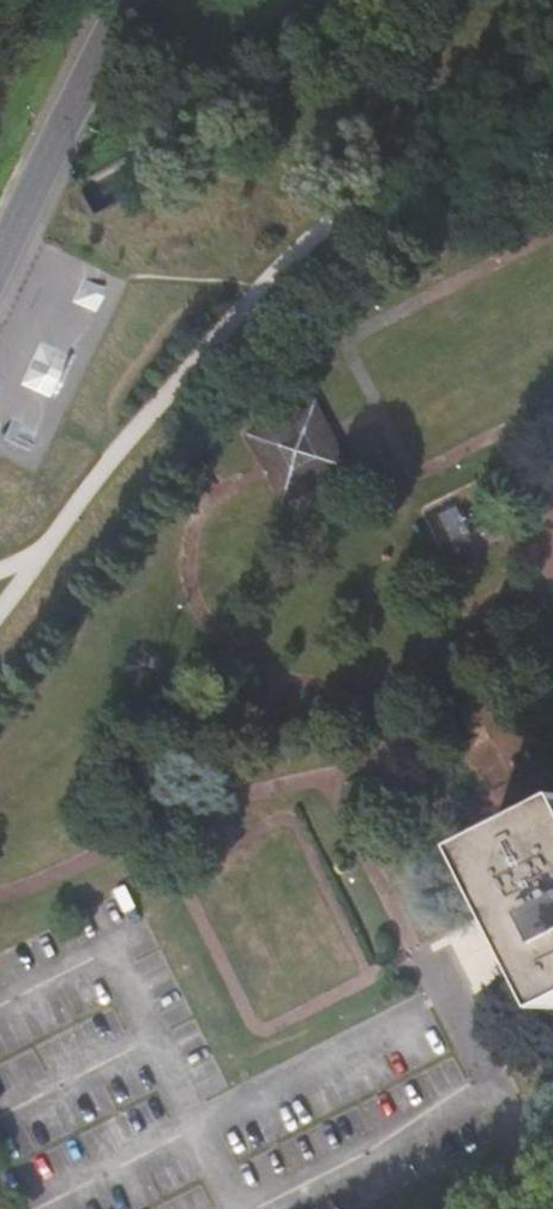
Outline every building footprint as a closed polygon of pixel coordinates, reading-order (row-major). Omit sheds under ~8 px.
[(313,430),(269,452),(292,496),(336,473),(313,430)] [(492,853),(552,971),(552,821),(492,853)]
